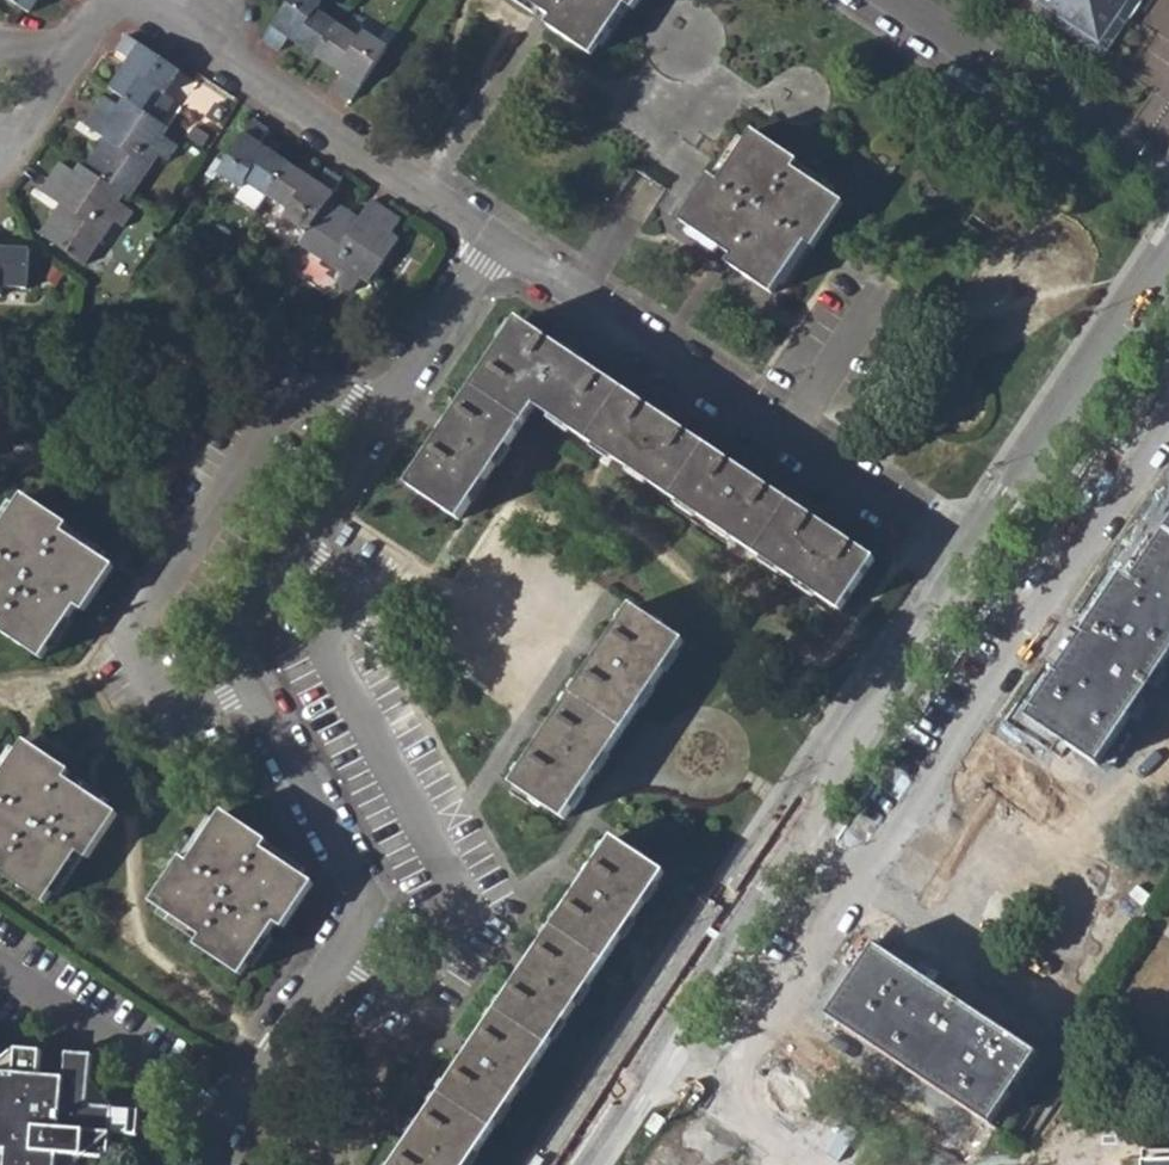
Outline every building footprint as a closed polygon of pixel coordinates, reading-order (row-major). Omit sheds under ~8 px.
[(27,15),(37,0),(5,0),(27,15)] [(337,26),(317,12),(321,5),(313,0),(289,0),(260,43),(277,54),(286,40),(314,60),(337,26)] [(534,10),(549,21),(544,29),(589,59),(623,7),(631,12),(639,0),(520,0),(534,10)] [(1102,50),(1134,0),(1029,0),(1102,50)] [(356,39),(337,26),(314,60),(342,80),(333,92),(350,102),(386,49),(361,32),(356,39)] [(106,90),(120,100),(168,130),(181,109),(163,98),(179,73),(124,35),(114,53),(126,61),(106,90)] [(101,140),(81,170),(122,197),(129,202),(157,158),(166,163),(176,148),(162,138),(168,130),(120,100),(115,107),(102,99),(83,127),(101,140)] [(713,165),(676,220),(730,255),(725,264),(770,293),(806,236),(816,241),(847,191),(797,158),(802,150),(755,119),(722,170),(713,165)] [(243,184),(264,198),(287,165),(259,145),(267,133),(250,122),(214,176),(238,192),(243,184)] [(303,235),(326,200),(339,182),(324,171),(316,184),(287,165),(264,198),(283,212),(280,219),(303,235)] [(118,204),(122,197),(81,170),(76,166),(73,173),(58,166),(38,193),(57,206),(37,236),(83,267),(113,225),(122,229),(132,214),(118,204)] [(356,221),(326,200),(303,235),(295,247),(338,278),(332,285),(349,295),(358,282),(366,286),(397,241),(390,235),(399,222),(369,201),(356,221)] [(1,289),(27,291),(27,250),(0,248),(0,295),(1,289)] [(516,323),(405,490),(457,524),(534,411),(839,615),(875,562),(516,323)] [(1,623),(0,624),(0,634),(40,661),(76,609),(83,613),(114,569),(63,534),(67,526),(22,497),(0,530),(0,623),(1,623)] [(1025,720),(1097,768),(1168,661),(1168,526),(1132,581),(1121,575),(1025,720)] [(564,823),(684,644),(630,608),(510,787),(552,815),(564,823)] [(3,868),(0,872),(0,876),(42,905),(79,854),(87,859),(117,817),(65,781),(70,773),(23,744),(0,778),(0,866),(3,868)] [(181,860),(151,905),(201,940),(196,949),(241,979),(276,927),(283,931),(314,886),(263,852),(267,845),(222,815),(187,865),(181,860)] [(392,1164),(470,1164),(665,876),(612,840),(392,1164)] [(914,886),(941,846),(935,843),(931,842),(927,842),(924,842),(922,843),(920,843),(917,844),(914,846),(909,850),(906,855),(904,861),(904,868),(904,870),(906,877),(911,883),(914,886)] [(873,947),(826,1018),(990,1125),(1038,1055),(873,947)] [(58,1156),(82,1158),(108,1160),(111,1134),(135,1136),(138,1111),(116,1110),(87,1108),(89,1083),(91,1057),(66,1055),(63,1080),(37,1078),(40,1053),(12,1051),(0,1062),(0,1151),(5,1151),(5,1164),(57,1164),(58,1156)] [(764,1110),(765,1110),(791,1070),(791,1069),(788,1068),(785,1067),(782,1066),(773,1066),(767,1069),(762,1072),(759,1075),(757,1079),(755,1082),(754,1088),(755,1096),(756,1100),(758,1103),(761,1107),(764,1110)] [(87,1108),(116,1110),(89,1083),(87,1108)] [(1148,1124),(1150,1164),(1168,1164),(1168,1123),(1148,1124)] [(57,1164),(75,1164),(82,1158),(58,1156),(57,1164)] [(536,1156),(530,1164),(543,1164),(545,1162),(536,1156)]
